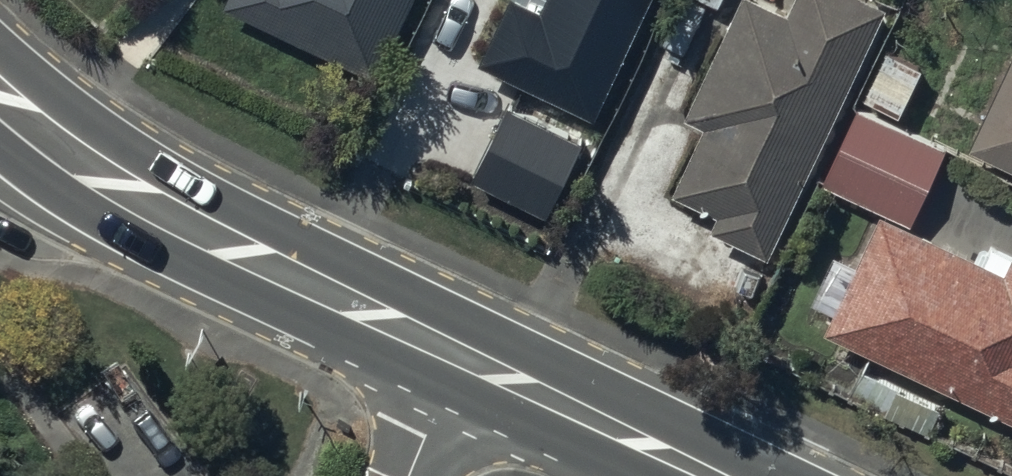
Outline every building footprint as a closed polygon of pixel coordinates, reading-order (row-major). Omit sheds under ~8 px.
[(226,5),(381,77),(416,0),(229,0),(226,5)] [(542,18),(514,5),(481,74),(595,127),(655,0),(550,0),(542,18)] [(888,8),(869,0),(797,0),(791,14),(760,0),(743,0),(689,118),(707,126),(675,194),(721,215),(714,230),(773,257),(888,8)] [(927,71),(889,51),(863,100),(901,120),(927,71)] [(971,149),(1011,168),(1011,60),(971,149)] [(583,140),(508,102),(471,176),(547,214),(583,140)] [(947,153),(859,112),(826,183),(914,224),(947,153)] [(884,216),(829,338),(1011,420),(1011,269),(1010,273),(884,216)]
